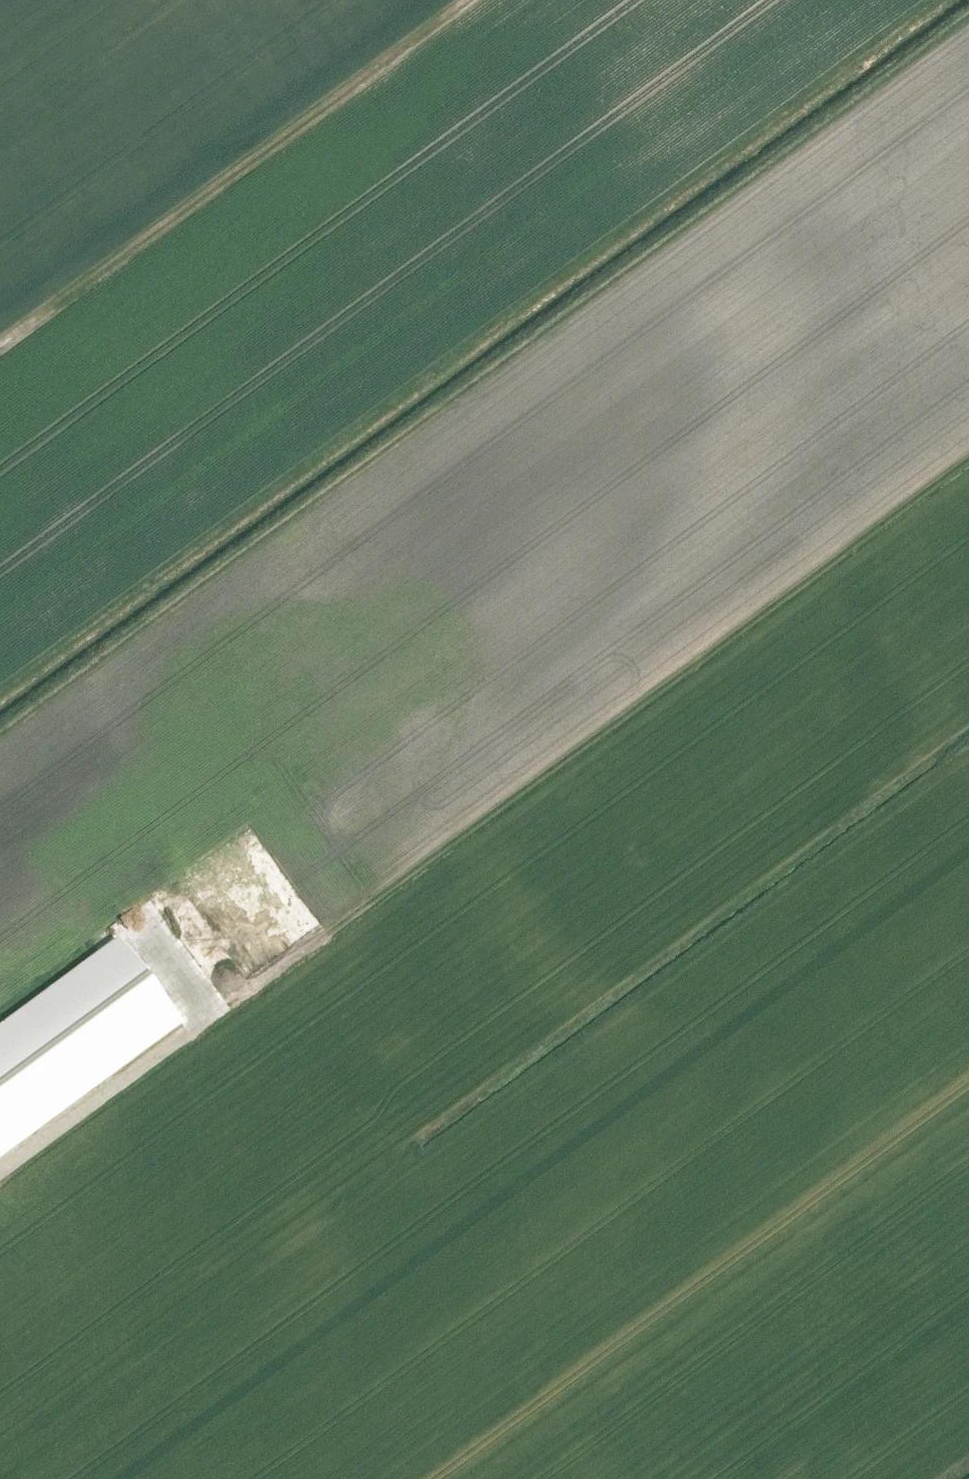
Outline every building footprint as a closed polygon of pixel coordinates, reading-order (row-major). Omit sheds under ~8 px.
[(56,991),(0,1033),(0,1160),(117,1073),(56,991)]
